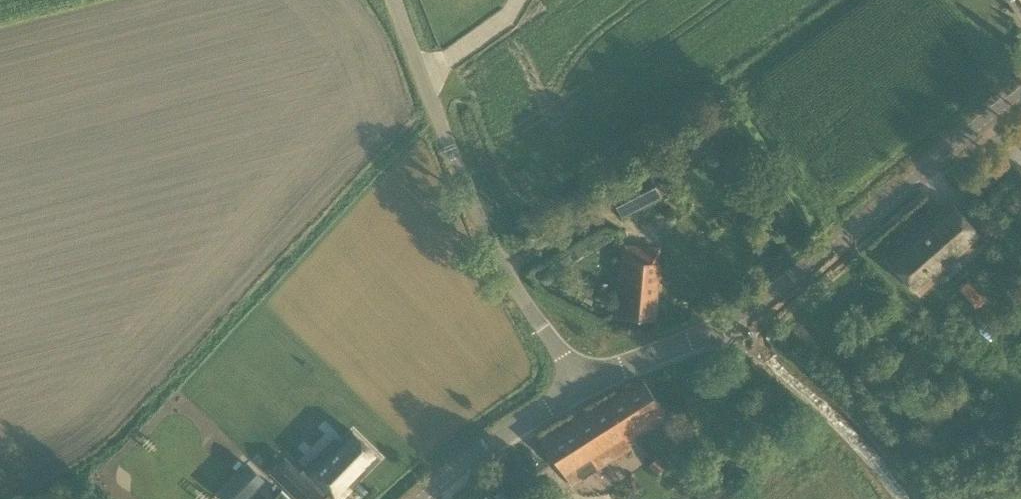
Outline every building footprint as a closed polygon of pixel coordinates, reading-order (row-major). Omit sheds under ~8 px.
[(608,185),(612,193),(610,194),(621,215),(661,195),(646,166),(644,167),(641,161),(631,166),(633,172),(608,185)] [(888,259),(919,295),(938,279),(934,274),(979,235),(983,240),(984,239),(953,203),(917,235),(918,236),(912,241),(911,240),(888,259)] [(615,318),(655,321),(659,247),(620,245),(615,318)] [(665,413),(644,381),(545,444),(572,486),(632,448),(625,438),(665,413)] [(354,478),(357,482),(380,458),(354,432),(342,444),(341,445),(336,440),(320,457),(327,464),(314,477),(336,498),(350,485),(349,483),(354,478)] [(286,459),(273,472),(297,497),(311,483),(309,482),(299,472),(286,459)] [(649,465),(657,474),(664,468),(655,459),(649,465)] [(248,462),(231,479),(245,493),(262,476),(248,462)] [(506,486),(495,495),(499,498),(517,498),(506,486)]
